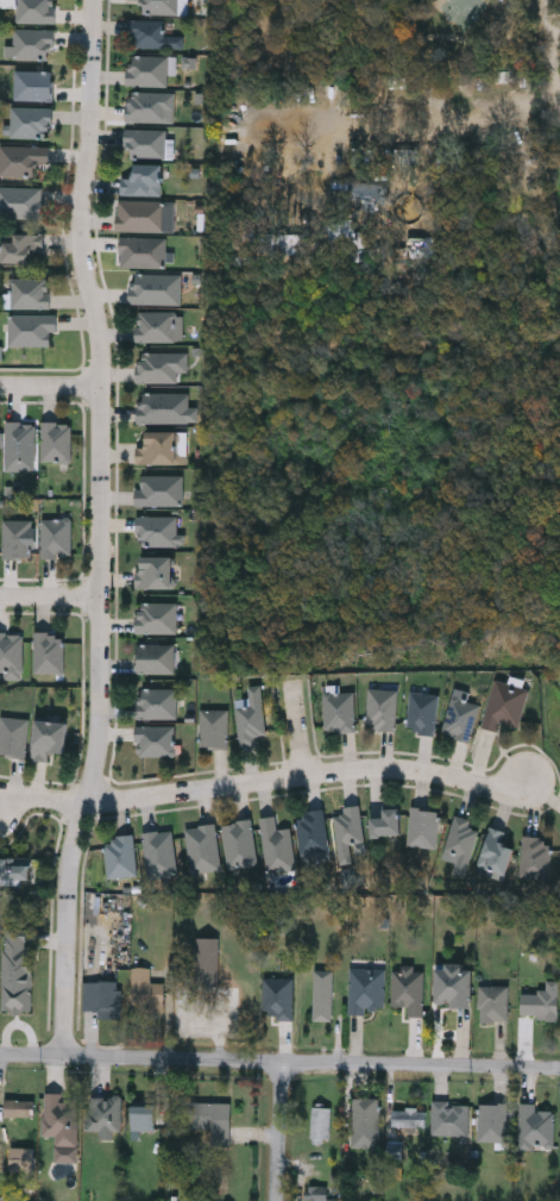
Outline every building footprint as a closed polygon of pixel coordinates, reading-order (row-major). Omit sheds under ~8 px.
[(17,23),(17,0),(56,0),(56,23),(17,23)] [(144,14),(144,0),(180,0),(180,14),(144,14)] [(183,48),(131,48),(131,19),(166,19),(166,36),(183,36),(183,48)] [(14,60),(14,29),(54,29),(54,60),(14,60)] [(169,87),(128,87),(128,56),(169,56),(169,87)] [(17,70),(54,70),(54,99),(17,99),(17,70)] [(127,121),(127,92),(174,92),(174,123),(127,121)] [(52,107),(52,137),(11,137),(11,107),(52,107)] [(127,158),(127,130),(166,130),(166,158),(127,158)] [(50,146),(50,165),(31,165),(31,176),(1,176),(1,146),(50,146)] [(134,177),(134,164),(163,164),(163,195),(121,195),(121,177),(134,177)] [(44,219),(0,219),(0,187),(44,187),(44,219)] [(119,232),(119,202),(175,202),(175,232),(119,232)] [(5,262),(5,242),(17,242),(17,233),(45,233),(45,251),(33,251),(33,263),(5,262)] [(121,268),(121,237),(168,237),(168,268),(121,268)] [(171,274),(171,304),(131,304),(131,274),(171,274)] [(51,277),(51,308),(13,308),(13,277),(51,277)] [(138,342),(138,312),(181,312),(181,342),(138,342)] [(11,345),(11,315),(56,315),(56,345),(11,345)] [(177,352),(177,382),(138,382),(138,352),(177,352)] [(190,393),(190,423),(138,423),(138,393),(190,393)] [(37,471),(7,471),(7,423),(37,423),(37,471)] [(43,423),(73,423),(73,462),(43,462),(43,423)] [(147,445),(147,432),(180,432),(180,464),(138,464),(138,445),(147,445)] [(183,476),(183,506),(137,506),(137,489),(141,489),(141,476),(183,476)] [(184,545),(138,546),(138,517),(180,517),(180,534),(184,534),(184,545)] [(43,519),(73,519),(73,558),(43,558),(43,519)] [(5,558),(4,520),(32,520),(32,558),(5,558)] [(175,556),(175,588),(139,588),(139,556),(175,556)] [(178,602),(178,634),(138,634),(138,602),(178,602)] [(24,678),(0,678),(0,632),(24,633),(24,678)] [(36,632),(65,632),(65,673),(36,673),(36,632)] [(176,644),(176,673),(138,673),(138,644),(176,644)] [(484,727),(496,681),(530,689),(521,727),(503,724),(501,732),(484,727)] [(257,734),(258,745),(241,746),(238,706),(251,705),(250,687),(263,686),(266,734),(257,734)] [(178,689),(178,719),(138,719),(138,689),(178,689)] [(370,689),(398,689),(398,731),(370,731),(370,689)] [(357,731),(327,731),(327,692),(357,692),(357,731)] [(438,734),(408,732),(411,692),(441,695),(438,734)] [(443,734),(454,696),(483,703),(472,743),(443,734)] [(202,748),(202,709),(229,709),(229,748),(202,748)] [(0,756),(4,717),(31,719),(27,758),(0,756)] [(34,761),(38,720),(70,721),(68,753),(54,752),(52,762),(34,761)] [(176,757),(138,757),(138,726),(176,726),(176,757)] [(365,843),(350,845),(351,855),(339,856),(334,818),(345,817),(344,807),(360,806),(365,843)] [(402,836),(372,836),(372,818),(385,818),(385,808),(402,808),(402,836)] [(409,846),(413,808),(441,811),(438,849),(409,846)] [(327,852),(301,853),(300,812),(326,811),(327,852)] [(457,862),(443,857),(455,815),(482,824),(465,877),(453,874),(457,862)] [(265,871),(263,818),(277,817),(277,828),(292,828),(295,870),(265,871)] [(224,822),(253,821),(257,868),(226,869),(224,822)] [(187,827),(216,825),(221,871),(193,874),(187,827)] [(508,832),(503,843),(516,847),(508,875),(479,867),(491,827),(508,832)] [(146,832),(175,831),(177,876),(147,877),(146,832)] [(108,836),(136,836),(136,875),(108,875),(108,836)] [(550,878),(522,877),(523,838),(552,838),(550,878)] [(33,882),(0,882),(0,858),(34,858),(33,882)] [(220,938),(220,988),(197,988),(197,938),(220,938)] [(438,1006),(438,965),(473,965),(473,1006),(438,1006)] [(134,1011),(134,968),(152,968),(152,983),(166,983),(166,1011),(134,1011)] [(386,968),(386,1014),(351,1014),(351,968),(386,968)] [(409,1017),(409,1006),(394,1006),(394,968),(426,968),(426,1017),(409,1017)] [(265,1019),(265,978),(295,978),(295,1019),(265,1019)] [(121,981),(121,1017),(99,1017),(99,1009),(83,1009),(83,981),(121,981)] [(559,1018),(523,1018),(523,993),(547,993),(547,981),(559,981),(559,1018)] [(510,1022),(480,1022),(480,986),(510,986),(510,1022)] [(334,1015),(315,1015),(315,988),(334,988),(334,1015)] [(80,1146),(57,1146),(57,1137),(45,1137),(45,1093),(81,1094),(80,1146)] [(101,1137),(101,1131),(89,1131),(89,1096),(124,1096),(124,1137),(101,1137)] [(380,1099),(380,1147),(353,1147),(353,1099),(380,1099)] [(6,1116),(6,1100),(38,1100),(38,1116),(6,1116)] [(191,1128),(191,1102),(232,1102),(232,1145),(213,1145),(213,1128),(191,1128)] [(435,1102),(471,1102),(471,1138),(435,1138),(435,1102)] [(508,1103),(508,1143),(480,1143),(480,1103),(508,1103)] [(537,1109),(555,1109),(555,1146),(521,1146),(521,1103),(537,1103),(537,1109)] [(157,1131),(134,1131),(134,1107),(157,1107),(157,1131)] [(332,1107),(332,1143),(313,1143),(313,1107),(332,1107)] [(427,1132),(392,1132),(392,1107),(427,1107),(427,1132)] [(329,1187),(329,1200),(308,1200),(308,1187),(329,1187)]
